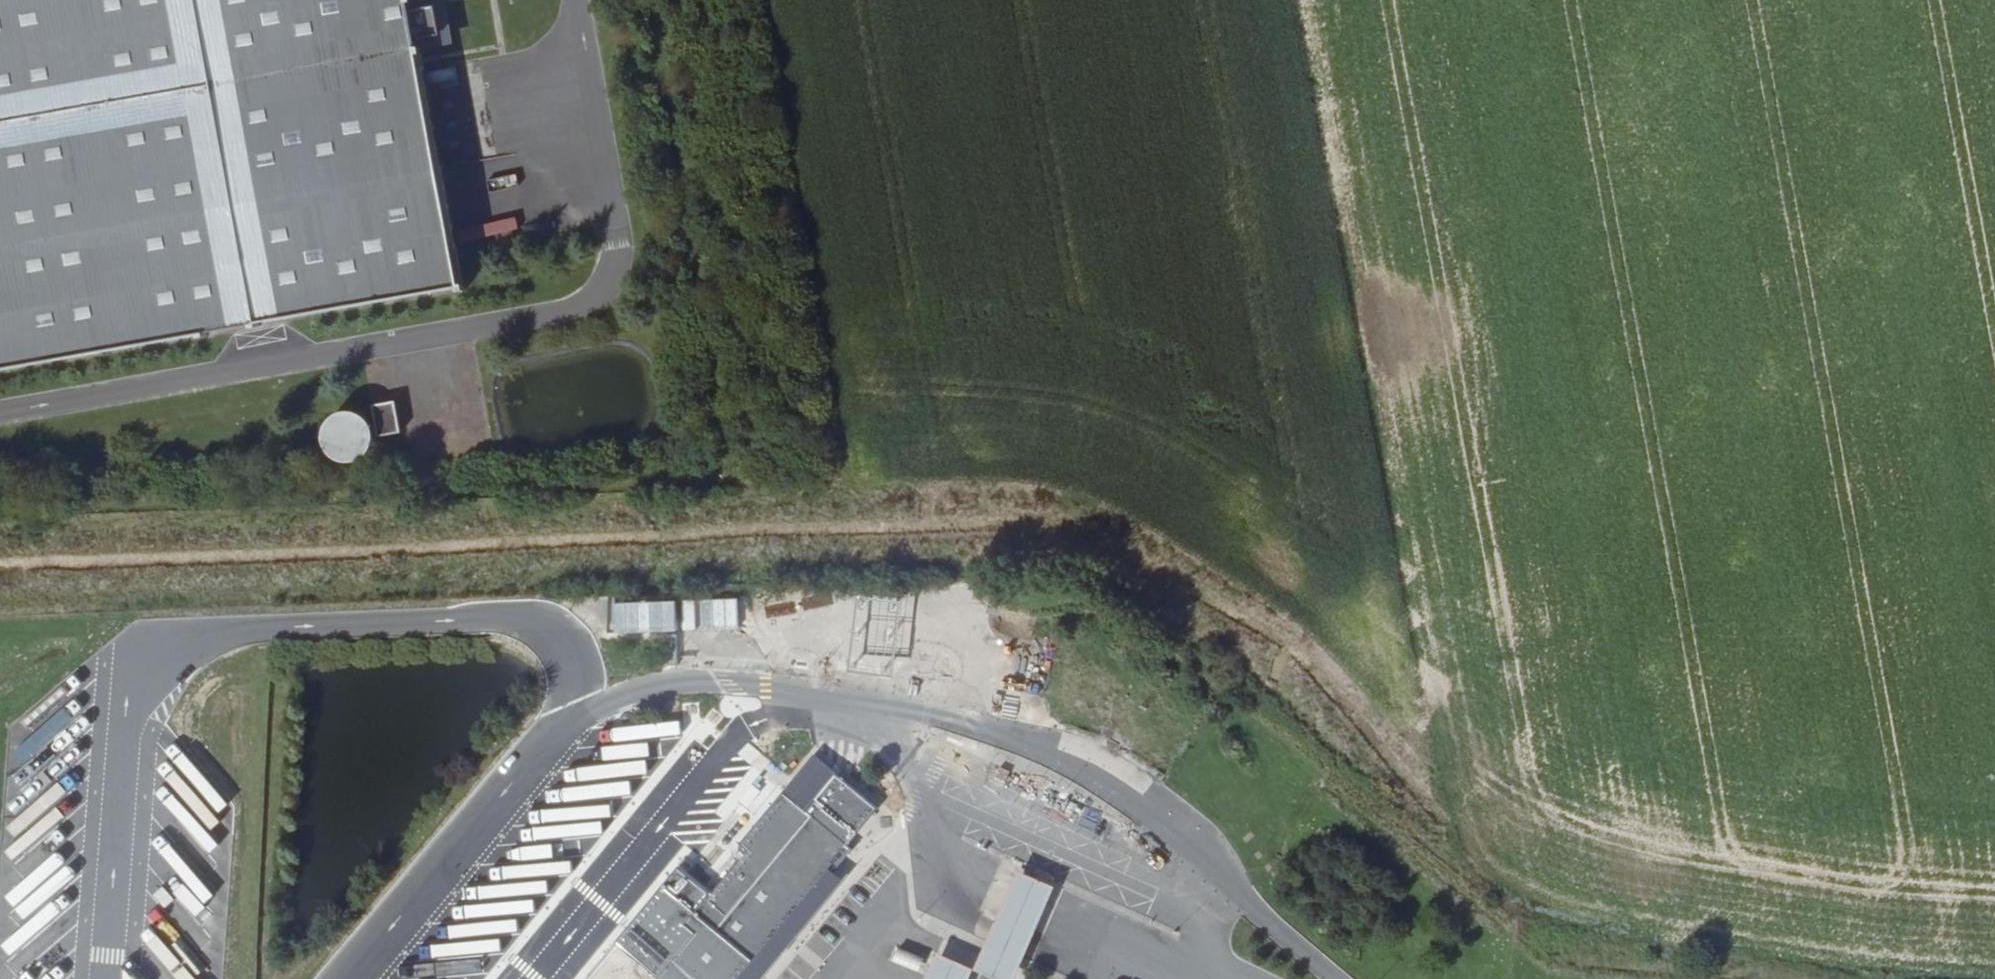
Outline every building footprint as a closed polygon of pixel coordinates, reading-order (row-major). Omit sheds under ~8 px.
[(462,286),(421,63),(413,19),(438,14),(436,3),(435,0),(0,0),(0,368),(462,286)] [(480,236),(515,229),(513,218),(477,225),(480,236)] [(369,456),(368,433),(395,433),(394,401),(368,402),(369,410),(321,411),(323,457),(369,456)] [(858,850),(853,846),(883,810),(841,775),(811,812),(788,793),(746,844),(754,850),(717,895),(685,867),(621,944),(664,978),(752,978),(858,850)] [(981,971),(1001,978),(1023,978),(1065,889),(1024,872),(981,971)] [(897,949),(892,959),(916,969),(920,959),(897,949)] [(981,971),(942,954),(931,978),(978,978),(981,971)]
